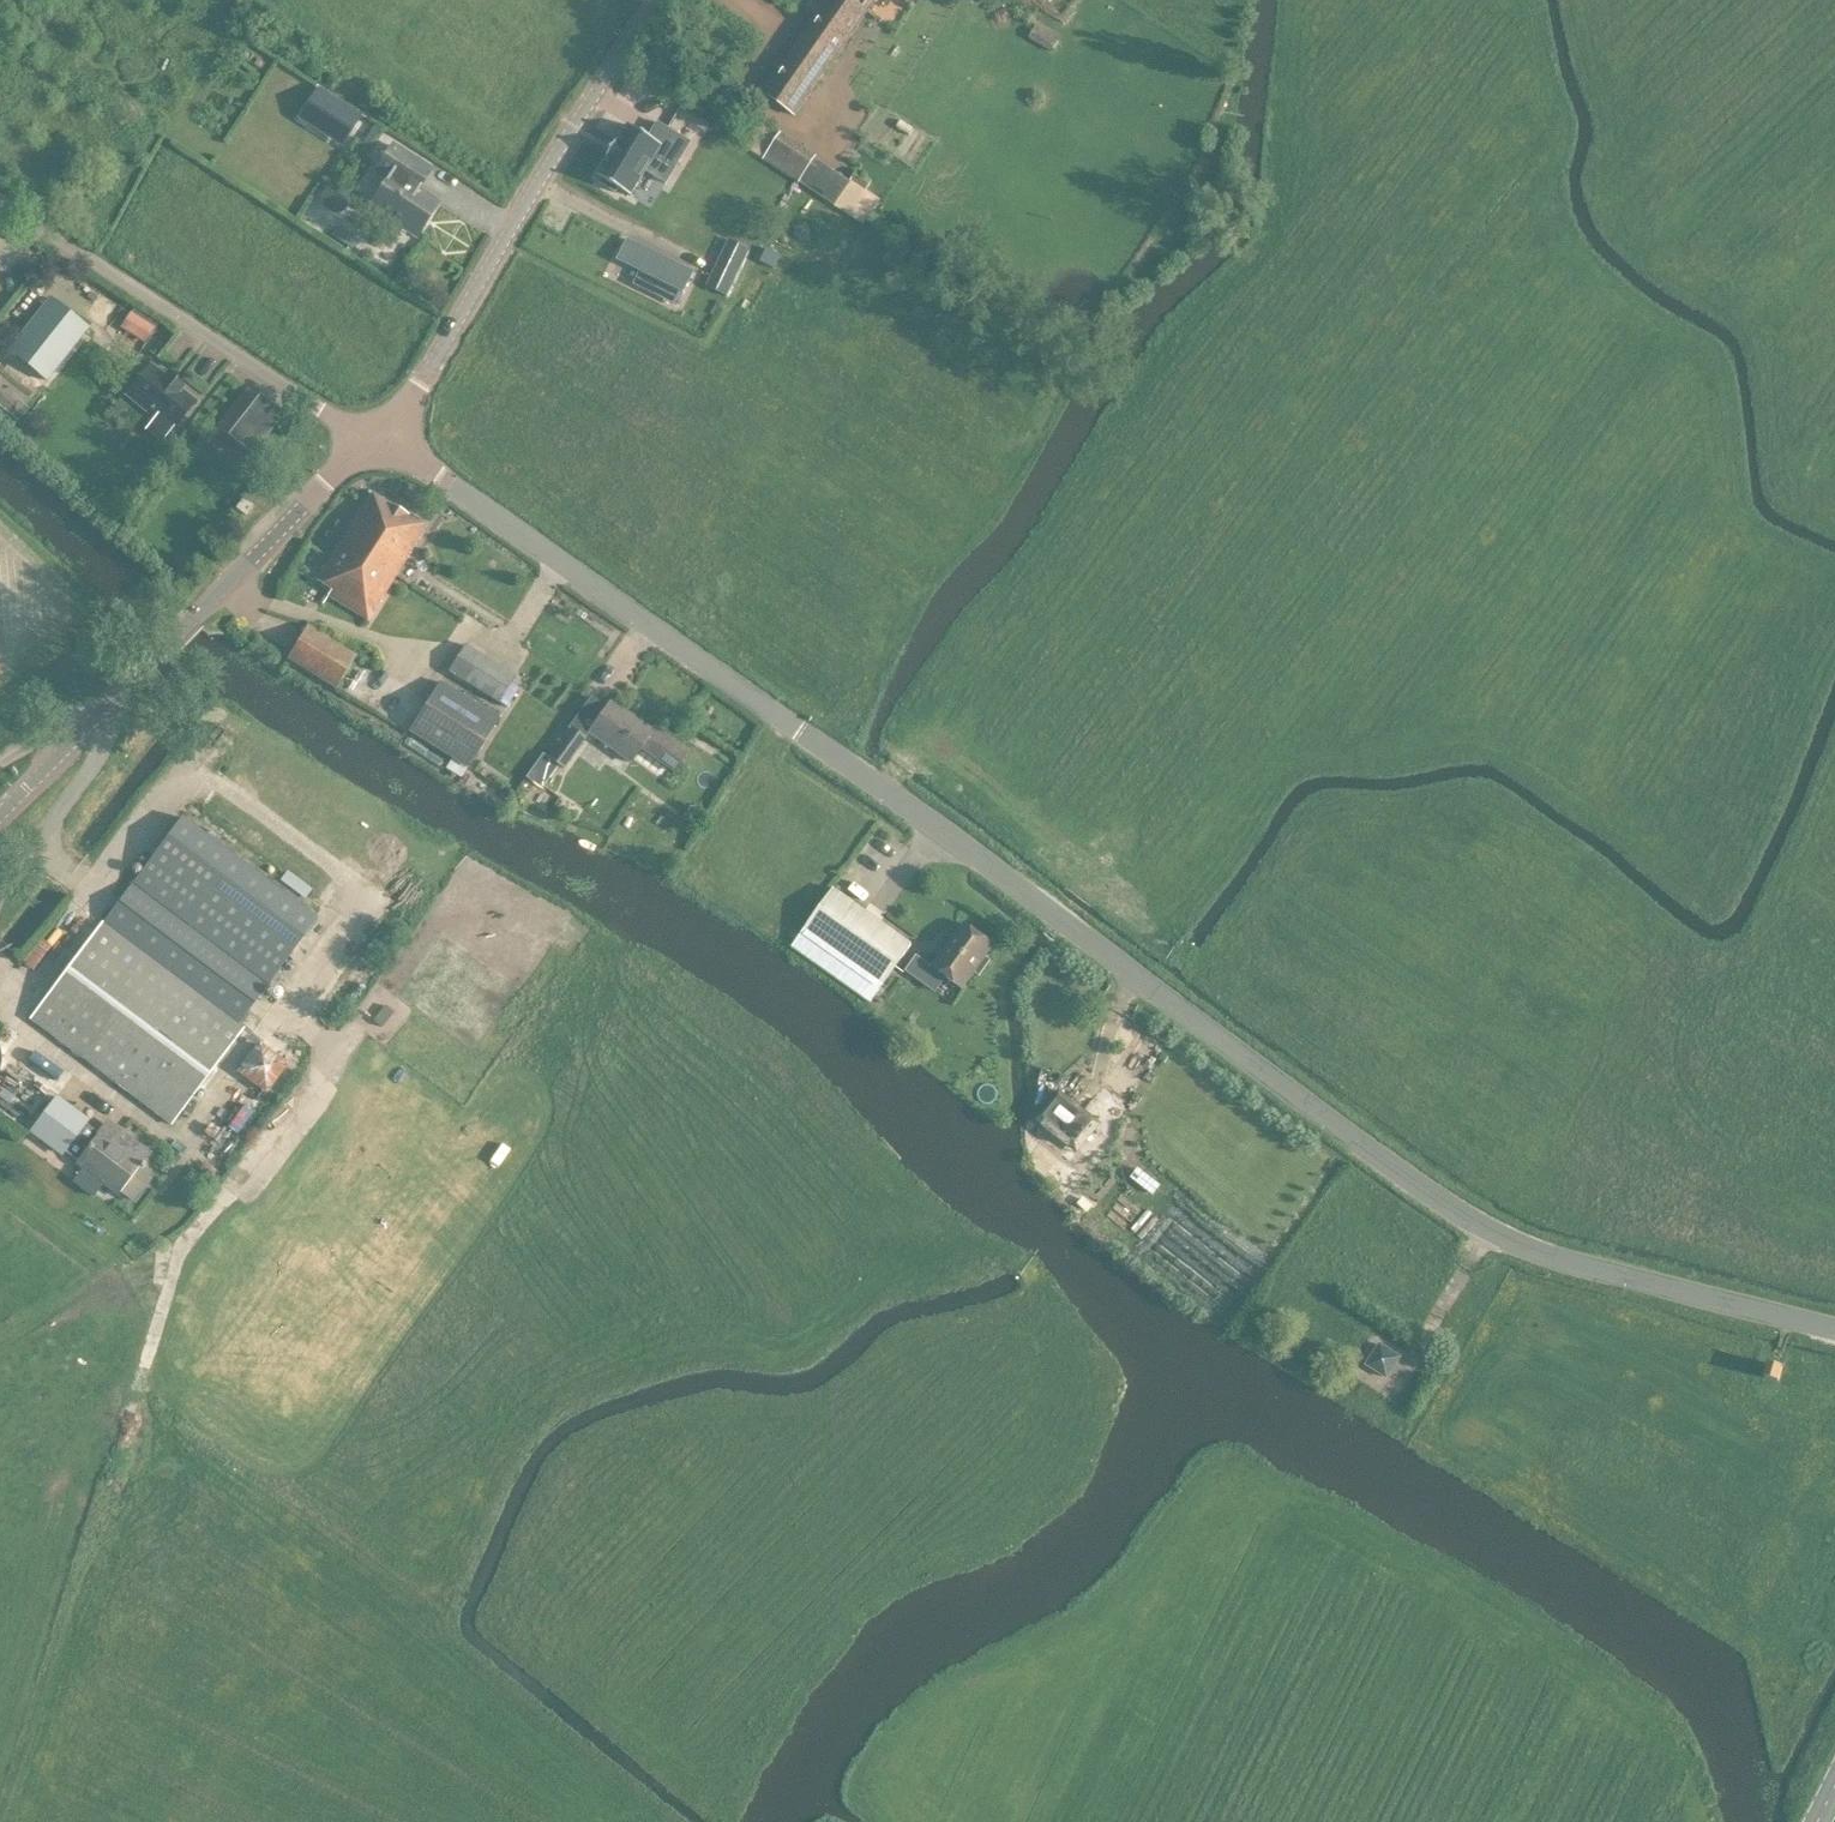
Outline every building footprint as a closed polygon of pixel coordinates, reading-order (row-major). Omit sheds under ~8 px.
[(817,13),(763,93),(794,114),(872,0),(822,0),(825,2),(817,13)] [(1053,50),(1062,34),(1039,22),(1031,37),(1053,50)] [(318,89),(307,106),(348,132),(359,115),(318,89)] [(840,211),(847,216),(862,226),(880,200),(759,119),(741,147),(840,211)] [(608,158),(597,175),(601,178),(599,182),(615,192),(618,188),(630,195),(645,170),(655,154),(675,167),(690,142),(658,122),(649,137),(628,124),(618,142),(617,141),(607,157),(608,158)] [(415,189),(428,169),(392,146),(376,170),(388,178),(367,212),(385,224),(389,218),(402,226),(404,223),(417,231),(436,202),(415,189)] [(871,180),(856,170),(850,180),(865,189),(871,180)] [(351,198),(349,188),(340,181),(329,183),(323,192),(325,203),(334,209),(344,207),(351,198)] [(670,299),(686,267),(622,235),(612,254),(657,277),(651,289),(670,299)] [(733,241),(710,288),(726,296),(749,248),(733,241)] [(765,247),(759,260),(772,267),(779,254),(765,247)] [(49,298),(7,351),(45,381),(87,328),(49,298)] [(155,327),(131,311),(122,326),(146,342),(155,327)] [(173,431),(197,401),(182,389),(183,387),(167,374),(166,376),(151,365),(127,395),(156,418),(147,429),(163,441),(171,429),(173,431)] [(247,389),(218,426),(228,434),(227,435),(250,453),(281,415),(258,397),(258,398),(247,389)] [(370,492),(341,541),(395,575),(396,575),(425,525),(370,492)] [(251,505),(243,499),(242,498),(235,508),(244,515),(251,505)] [(192,535),(180,553),(189,558),(201,541),(192,535)] [(341,541),(317,580),(330,589),(326,595),(368,621),(395,575),(341,541)] [(306,625),(287,656),(286,658),(333,687),(354,654),(306,625)] [(513,675),(463,644),(447,670),(497,701),(513,675)] [(440,682),(409,731),(466,767),(497,718),(440,682)] [(610,701),(587,732),(629,762),(640,747),(674,770),(687,750),(653,726),(650,730),(610,701)] [(564,769),(585,738),(568,726),(547,757),(564,769)] [(700,810),(689,803),(680,818),(691,825),(700,810)] [(238,1023),(315,918),(180,817),(102,921),(238,1023)] [(911,943),(833,887),(805,927),(791,946),(869,1002),(883,982),(911,943)] [(238,1023),(102,921),(30,1018),(169,1123),(243,1027),(238,1023)] [(963,922),(932,965),(962,986),(973,970),(979,974),(990,958),(984,955),(993,943),(963,922)] [(1078,1150),(1100,1120),(1059,1087),(1035,1115),(1039,1119),(1035,1125),(1068,1152),(1073,1146),(1078,1150)] [(40,1122),(69,1143),(86,1120),(58,1098),(40,1122)] [(98,1132),(74,1163),(75,1164),(76,1163),(116,1193),(116,1194),(117,1195),(138,1166),(141,1168),(144,1164),(141,1162),(148,1153),(118,1130),(110,1141),(98,1132)] [(1400,1357),(1380,1344),(1367,1364),(1387,1377),(1400,1357)] [(1767,1363),(1763,1377),(1778,1381),(1782,1367),(1767,1363)]
